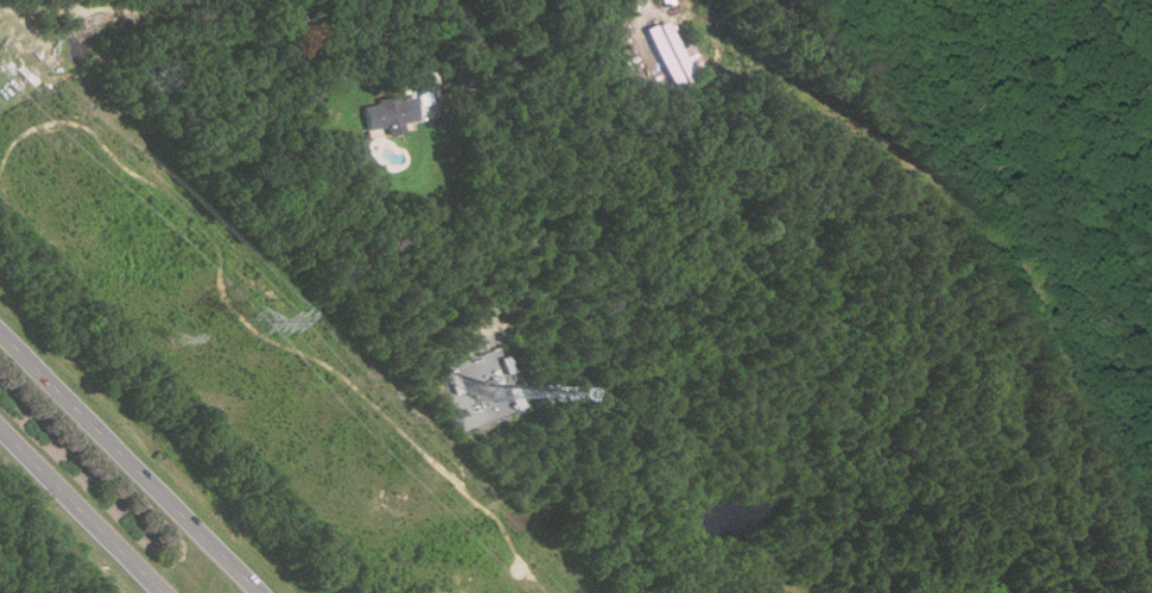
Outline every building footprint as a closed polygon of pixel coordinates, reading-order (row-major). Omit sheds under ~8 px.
[(678,48),(667,19),(647,27),(669,87),(703,75),(691,43),(678,48)] [(361,106),(365,130),(384,127),(385,134),(403,131),(402,122),(417,120),(414,96),(397,99),(397,94),(374,97),(376,103),(361,106)] [(465,431),(524,410),(514,382),(519,381),(506,346),(442,369),(465,431)]
